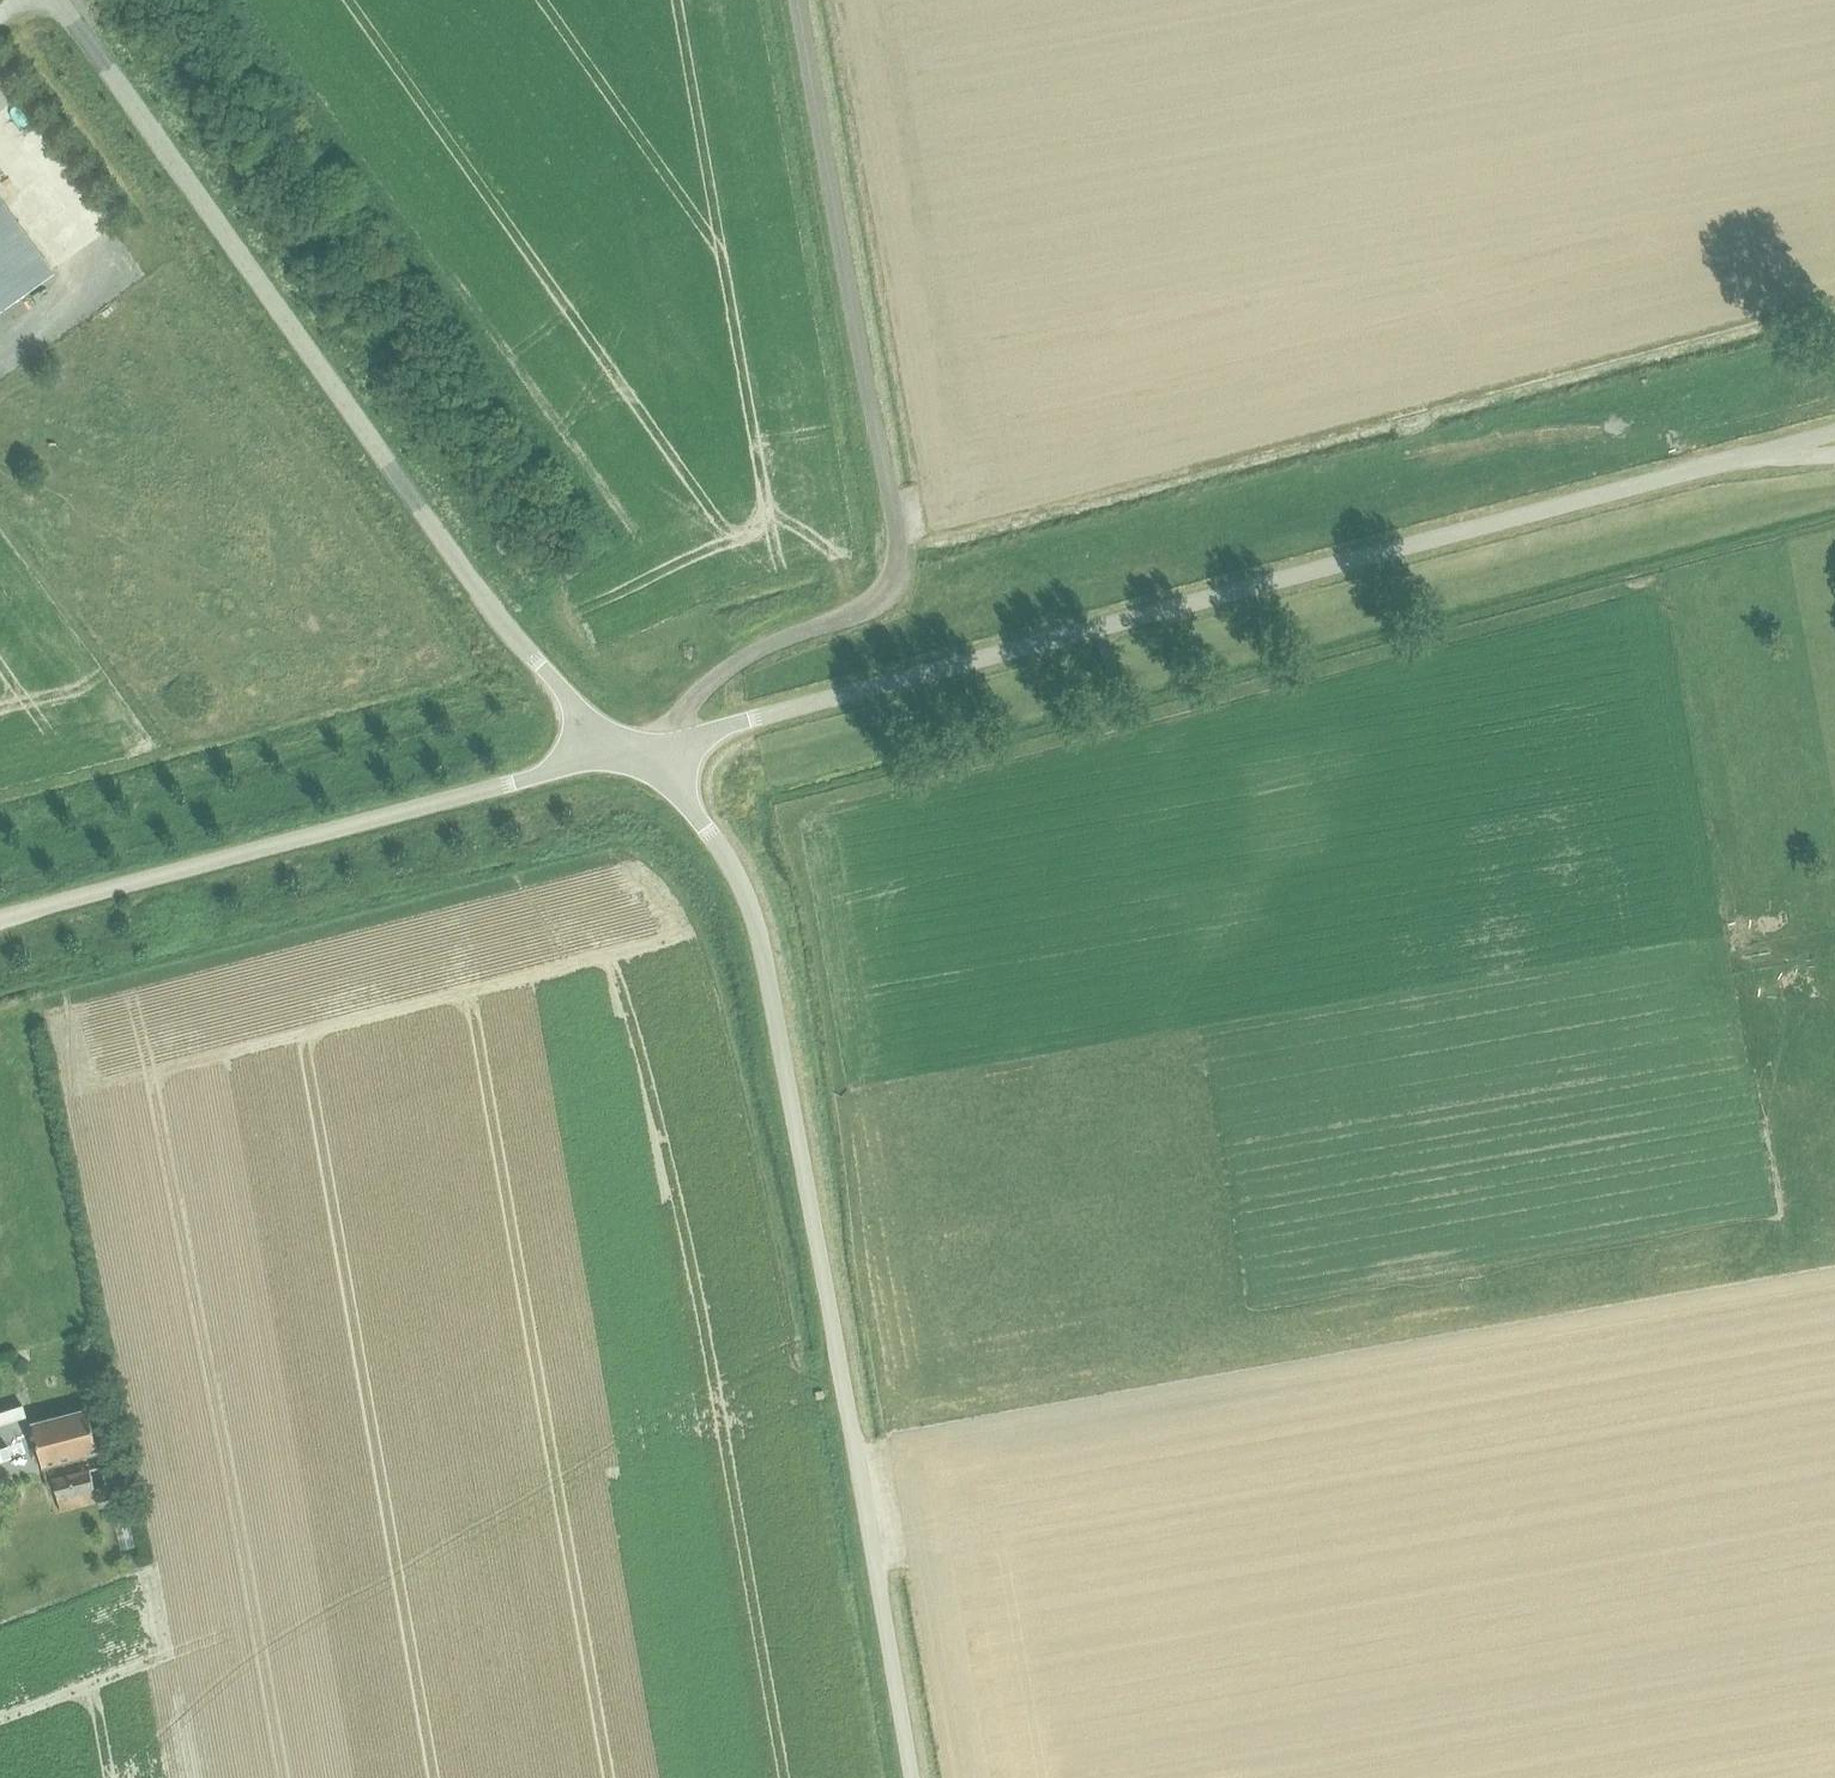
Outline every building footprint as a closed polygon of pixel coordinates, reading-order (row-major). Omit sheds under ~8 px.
[(55,274),(0,197),(0,313),(55,274)] [(43,1468),(99,1453),(88,1411),(32,1425),(43,1468)] [(61,1512),(111,1499),(102,1467),(47,1481),(49,1491),(55,1489),(61,1512)] [(135,1548),(128,1521),(114,1524),(120,1551),(135,1548)]
